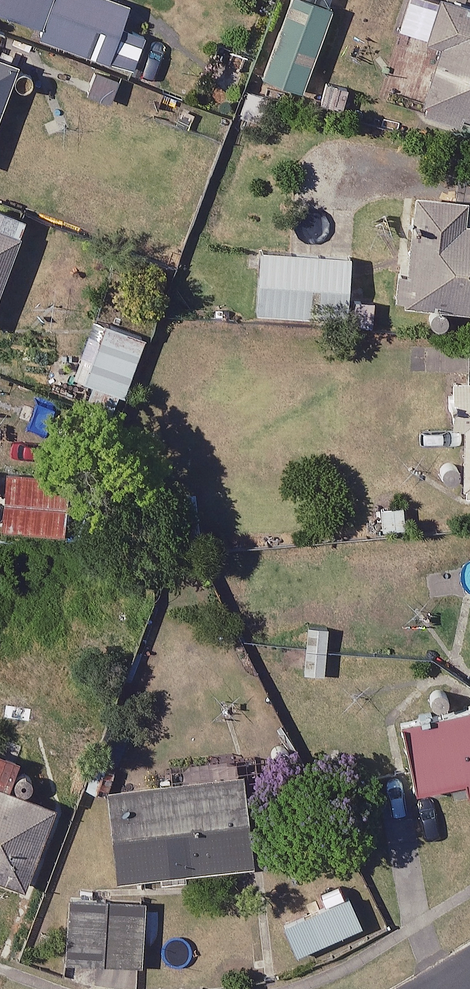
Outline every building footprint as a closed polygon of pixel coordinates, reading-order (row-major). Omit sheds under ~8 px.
[(43,27),(40,36),(131,67),(139,44),(116,36),(126,5),(112,0),(0,0),(0,12),(43,27)] [(302,0),(285,0),(259,74),(302,89),(329,9),(302,0)] [(452,0),(412,0),(403,30),(441,41),(433,66),(403,57),(391,100),(456,120),(458,113),(469,117),(469,5),(452,0)] [(246,61),(219,54),(206,105),(232,112),(246,61)] [(0,57),(0,107),(16,62),(0,57)] [(408,192),(397,302),(469,310),(469,221),(460,220),(463,198),(408,192)] [(355,213),(297,208),(293,252),(259,249),(254,309),(344,318),(355,213)] [(21,224),(0,216),(0,281),(21,224)] [(146,336),(102,320),(81,380),(93,384),(86,403),(118,414),(146,336)] [(449,370),(447,429),(457,429),(455,497),(469,497),(469,371),(449,370)] [(0,467),(0,527),(64,534),(70,474),(0,467)] [(398,723),(413,787),(455,777),(458,790),(469,787),(469,705),(398,723)] [(249,863),(241,773),(108,785),(117,875),(249,863)] [(0,786),(0,876),(22,885),(52,805),(0,786)] [(146,902),(70,897),(66,958),(142,963),(146,902)]
